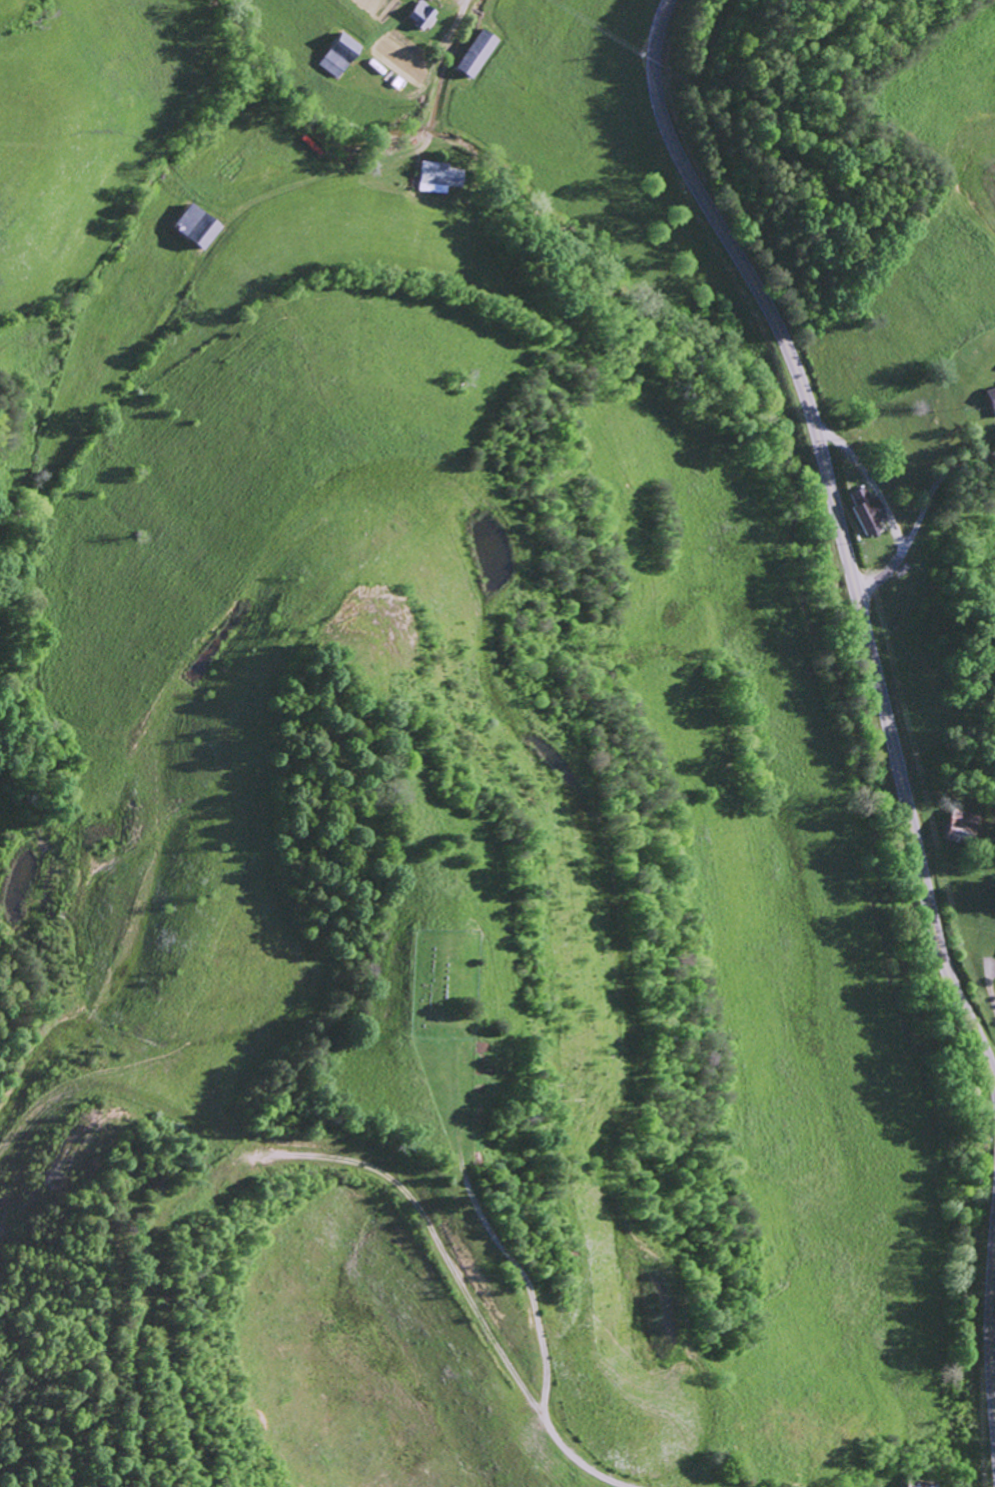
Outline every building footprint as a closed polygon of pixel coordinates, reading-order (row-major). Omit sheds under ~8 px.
[(425,30),(439,12),(422,0),(419,0),(407,17),(425,30)] [(454,67),(471,78),(498,39),(481,28),(454,67)] [(464,187),(465,169),(451,168),(451,162),(422,161),(421,191),(448,193),(449,186),(464,187)] [(203,250),(219,223),(187,204),(171,230),(203,250)] [(994,417),(994,387),(985,390),(994,418),(994,417)] [(887,518),(876,495),(870,498),(865,486),(847,494),(868,540),(882,534),(877,522),(887,518)] [(979,815),(954,808),(945,839),(970,846),(979,815)]
